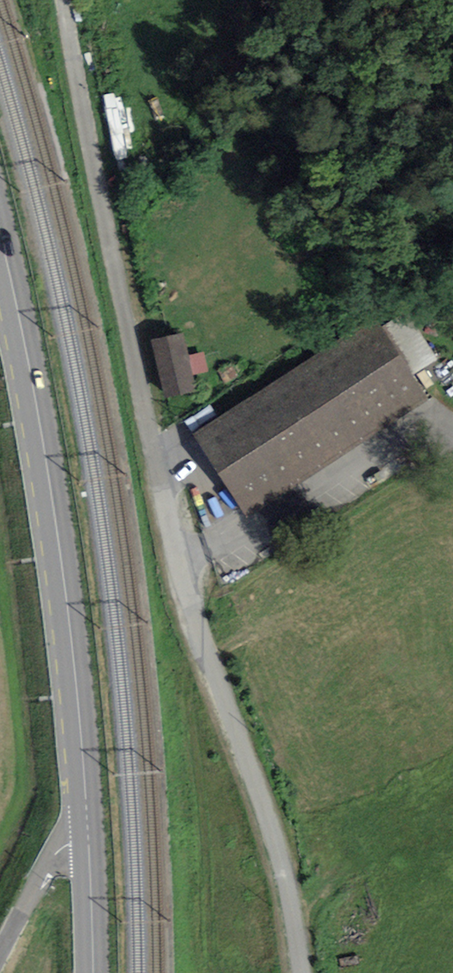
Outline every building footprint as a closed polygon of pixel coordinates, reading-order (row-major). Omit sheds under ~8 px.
[(369,325),(194,437),(242,511),(417,398),(369,325)] [(151,344),(162,394),(190,388),(179,338),(151,344)]
